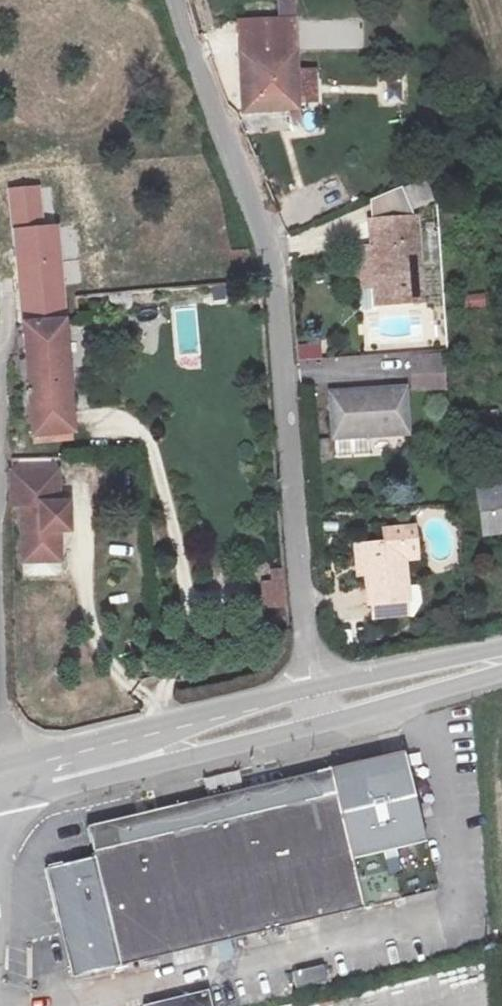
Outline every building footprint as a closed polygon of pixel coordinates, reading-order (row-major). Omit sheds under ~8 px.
[(240,125),(299,122),(297,96),(294,41),(294,33),(245,35),(245,27),(235,28),(240,125)] [(285,129),(287,140),(302,138),(300,128),(285,129)] [(375,198),(384,219),(434,198),(426,177),(375,198)] [(7,195),(23,330),(65,327),(63,305),(76,304),(75,287),(60,289),(57,233),(39,234),(35,192),(7,195)] [(418,222),(370,225),(376,314),(424,311),(418,222)] [(461,296),(462,309),(486,307),(485,294),(461,296)] [(200,350),(198,307),(177,308),(179,351),(200,350)] [(65,327),(23,330),(33,449),(77,444),(65,327)] [(298,344),(298,360),(321,360),(321,344),(298,344)] [(442,350),(406,351),(408,382),(443,382),(442,350)] [(323,390),(325,436),(411,430),(410,386),(323,390)] [(412,453),(411,430),(325,436),(327,458),(412,453)] [(474,495),(481,541),(501,538),(501,491),(474,495)] [(13,510),(45,510),(44,495),(13,495),(13,510)] [(60,530),(61,519),(45,518),(45,510),(13,510),(14,517),(29,517),(29,529),(60,530)] [(59,549),(28,549),(29,569),(65,569),(67,544),(75,543),(76,519),(61,519),(60,530),(59,549)] [(60,530),(29,529),(28,549),(59,549),(60,530)] [(405,559),(367,562),(372,626),(409,623),(405,559)] [(284,569),(262,570),(263,608),(285,608),(284,569)] [(131,965),(197,950),(433,891),(402,761),(88,837),(95,861),(57,870),(81,977),(131,965)] [(327,982),(323,967),(292,975),(295,990),(327,982)] [(155,1005),(210,1005),(207,993),(155,1005)]
